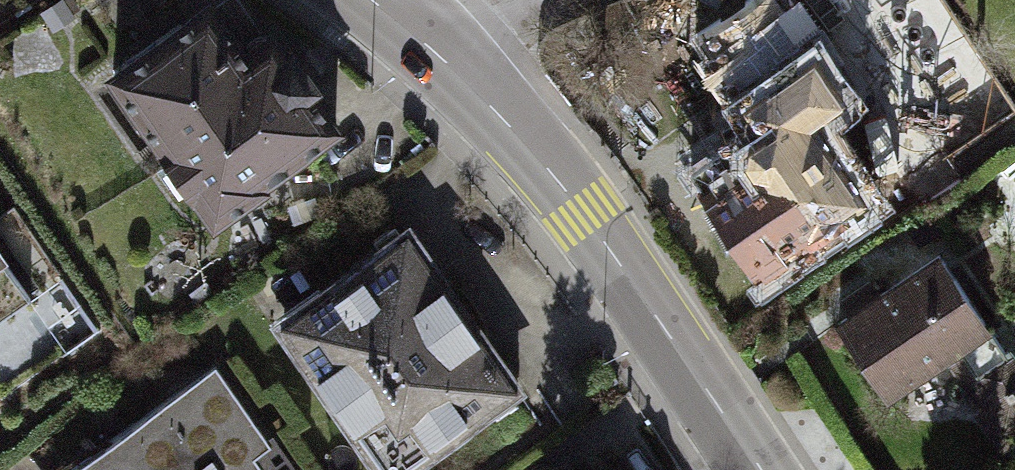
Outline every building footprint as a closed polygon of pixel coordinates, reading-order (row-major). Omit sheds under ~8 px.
[(118,75),(222,223),(350,134),(290,50),(276,59),(235,0),(225,0),(118,75)] [(683,33),(727,97),(741,118),(759,144),(695,188),(756,278),(870,201),(813,118),(835,103),(848,95),(886,69),(855,23),(834,37),(808,0),(732,0),(683,33)] [(286,314),(384,469),(450,469),(551,407),(435,222),(286,314)] [(34,294),(11,263),(0,249),(0,318),(34,294)] [(845,333),(894,403),(925,381),(951,417),(1014,372),(1014,371),(941,266),(845,333)] [(9,391),(105,332),(74,280),(0,325),(0,377),(9,391)] [(226,366),(101,448),(76,464),(67,469),(297,469),(226,366)]
